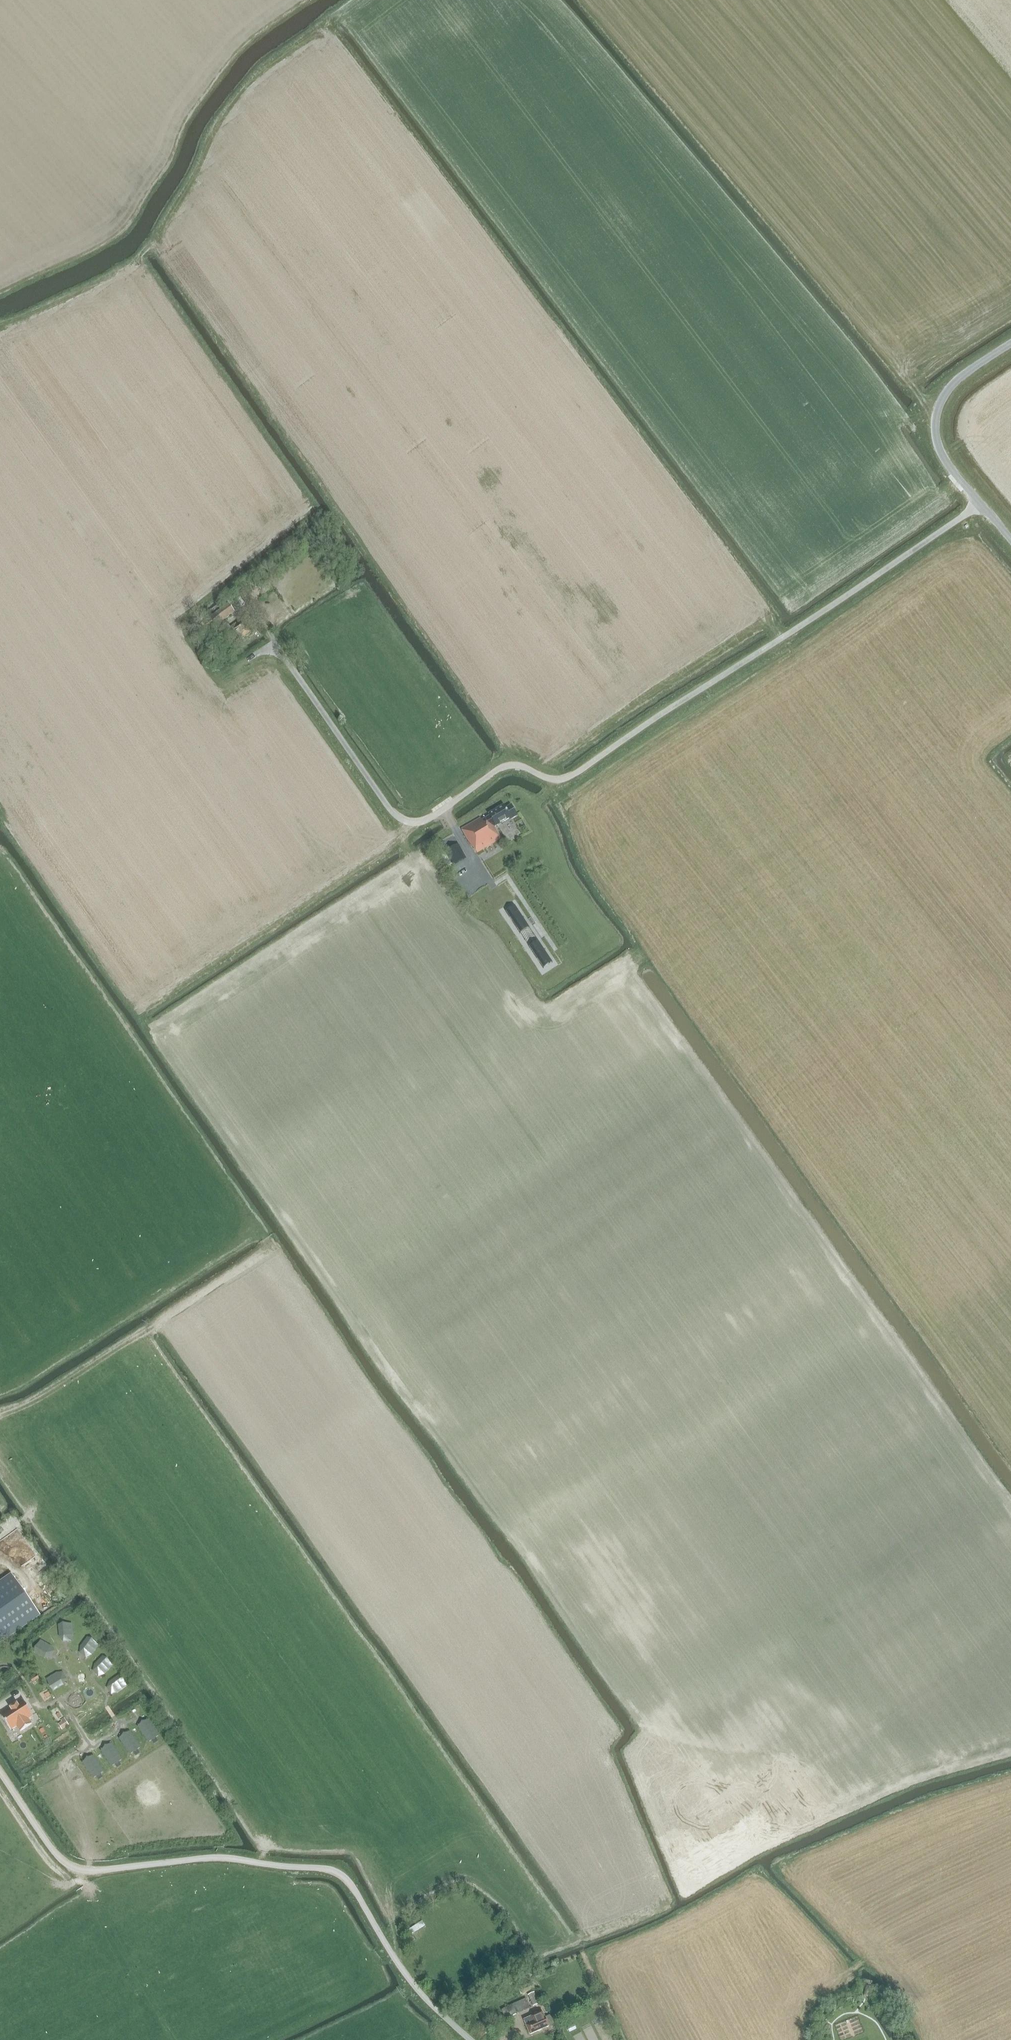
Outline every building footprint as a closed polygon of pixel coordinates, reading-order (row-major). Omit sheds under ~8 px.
[(261,591),(267,585),(263,580),(257,586),(261,591)] [(246,603),(251,599),(244,590),(239,593),(246,603)] [(234,612),(228,604),(201,623),(207,631),(234,612)] [(248,629),(251,627),(243,618),(231,627),(233,630),(230,633),(224,625),(216,631),(227,645),(235,639),(233,636),(236,634),(241,640),(251,633),(248,629)] [(494,827),(509,818),(510,820),(517,816),(511,805),(505,809),(504,806),(489,814),(490,816),(482,821),(481,819),(462,830),(472,846),(473,846),(477,853),(501,838),(494,827)] [(446,852),(450,858),(454,865),(465,859),(461,852),(458,845),(446,852)] [(508,914),(506,911),(505,912),(520,933),(520,932),(528,927),(529,927),(515,905),(514,906),(516,908),(508,914)] [(543,968),(544,968),(542,965),(550,960),(552,963),(552,962),(538,941),(537,941),(538,941),(529,947),(529,946),(529,947),(543,968)] [(39,1614),(12,1576),(0,1584),(0,1642),(39,1614)] [(33,1716),(23,1700),(10,1709),(12,1711),(2,1717),(10,1730),(17,1726),(20,1731),(32,1724),(28,1719),(33,1716)] [(410,1935),(427,1926),(425,1921),(408,1930),(410,1935)] [(522,1994),(535,1989),(532,1983),(519,1988),(522,1994)] [(862,1996),(868,1997),(871,1987),(865,1986),(862,1996)] [(534,1992),(528,1995),(533,2006),(539,2003),(534,1992)] [(530,2007),(526,1998),(501,2010),(505,2019),(530,2007)] [(530,2034),(549,2026),(542,2011),(523,2020),(530,2034)] [(818,2013),(815,2018),(824,2023),(827,2018),(818,2013)]
